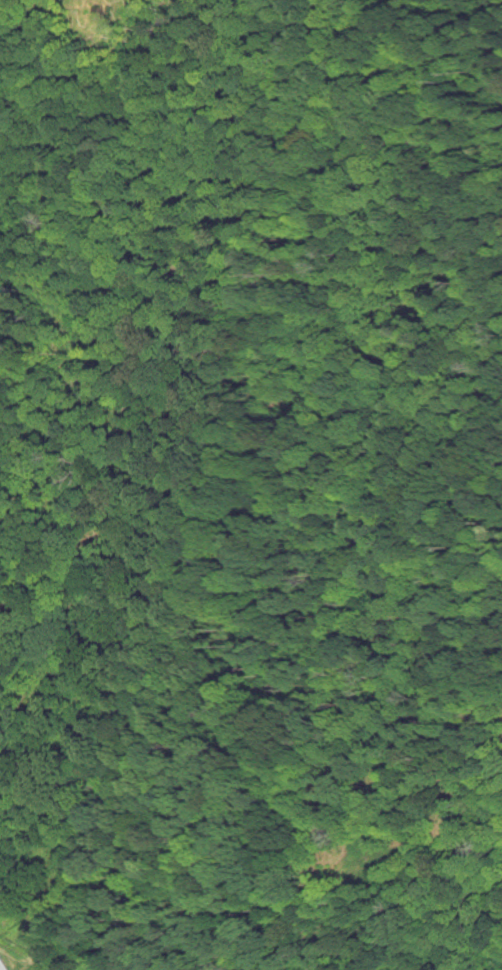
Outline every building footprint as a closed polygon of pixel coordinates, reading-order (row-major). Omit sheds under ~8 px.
[(0,950),(0,969),(10,969),(0,950)]
